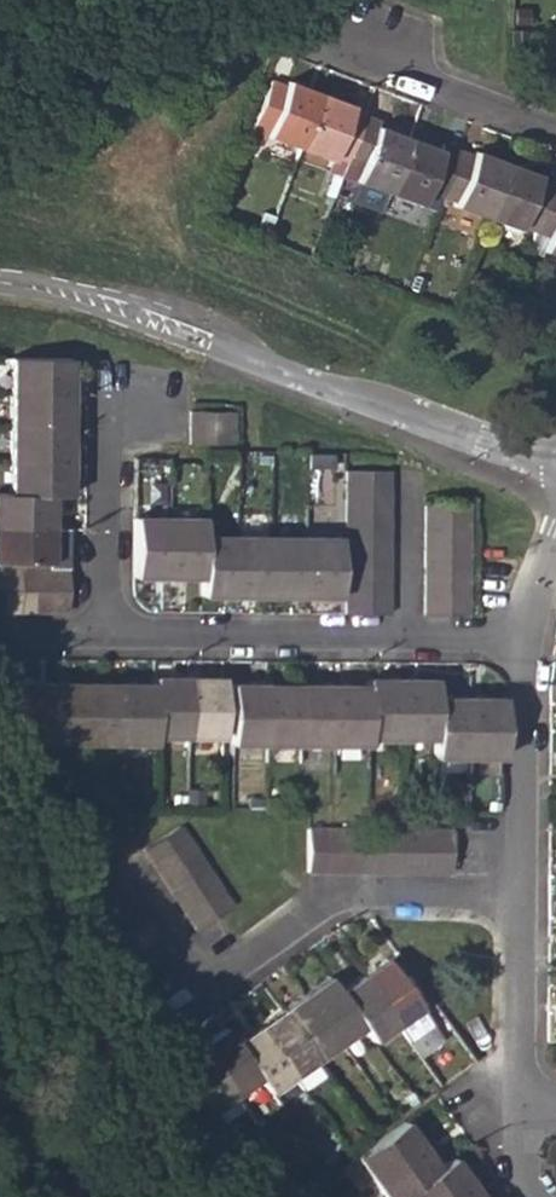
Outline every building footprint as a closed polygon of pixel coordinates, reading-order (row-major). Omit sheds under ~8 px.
[(264,134),(295,144),(316,90),(285,79),(284,82),(269,77),(245,139),(253,142),(259,127),(266,130),(264,134)] [(316,90),(295,144),(327,155),(329,152),(344,158),(362,111),(347,106),(349,102),(316,90)] [(362,111),(344,158),(359,164),(354,178),(386,189),(406,136),(374,125),(376,117),(362,111)] [(386,189),(419,201),(424,189),(438,194),(455,147),(441,141),(438,147),(406,136),(386,189)] [(339,173),(344,158),(329,152),(327,155),(295,144),(290,156),(339,173)] [(450,203),(485,215),(505,161),(471,148),(470,153),(455,147),(438,194),(452,199),(450,203)] [(339,173),(354,178),(359,164),(344,158),(339,173)] [(518,223),(532,228),(549,181),(535,177),(537,172),(505,161),(485,215),(516,227),(518,223)] [(555,254),(555,183),(549,181),(532,228),(546,234),(541,249),(555,254)] [(543,343),(551,346),(555,347),(555,344),(555,329),(549,327),(543,343)] [(9,391),(67,391),(67,360),(10,359),(9,391)] [(67,391),(9,391),(9,423),(66,425),(67,391)] [(187,427),(230,428),(230,412),(188,410),(187,427)] [(9,459),(65,460),(66,425),(9,423),(9,459)] [(187,444),(229,445),(230,428),(187,427),(187,444)] [(9,459),(8,493),(49,494),(64,495),(65,460),(9,459)] [(345,486),(386,487),(386,471),(345,470),(345,486)] [(345,502),(386,503),(386,487),(345,486),(345,502)] [(49,494),(8,493),(0,493),(0,527),(48,527),(49,494)] [(345,502),(345,519),(385,519),(386,503),(345,502)] [(422,519),(465,520),(465,503),(422,504),(422,519)] [(133,519),(132,577),(166,577),(167,520),(133,519)] [(345,519),(344,535),(385,535),(385,519),(345,519)] [(422,536),(465,536),(465,520),(422,519),(422,536)] [(166,577),(200,577),(201,538),(201,520),(167,520),(166,577)] [(47,562),(48,527),(0,527),(0,562),(47,562)] [(344,535),(344,549),(385,549),(385,535),(344,535)] [(422,551),(465,552),(465,536),(422,536),(422,551)] [(235,538),(201,538),(200,577),(200,594),(234,595),(235,538)] [(235,538),(234,595),(269,595),(269,538),(235,538)] [(269,538),(269,595),(302,595),(302,539),(269,538)] [(302,539),(302,595),(335,595),(336,539),(302,539)] [(344,549),(344,566),(385,566),(385,549),(344,549)] [(422,551),(422,568),(465,567),(465,552),(422,551)] [(344,566),(344,582),(385,581),(385,566),(344,566)] [(422,582),(465,583),(465,567),(422,568),(422,582)] [(0,580),(0,611),(15,612),(17,569),(0,568),(0,580)] [(17,569),(15,612),(31,611),(32,569),(17,569)] [(32,569),(31,611),(47,611),(48,569),(32,569)] [(47,611),(64,612),(65,569),(48,569),(47,611)] [(344,582),(343,598),(385,598),(385,581),(344,582)] [(422,598),(465,599),(465,583),(422,582),(422,598)] [(343,615),(384,615),(385,598),(343,598),(343,615)] [(422,598),(422,615),(465,615),(465,599),(422,598)] [(151,685),(150,735),(184,736),(185,679),(151,679),(151,685)] [(185,679),(184,736),(219,736),(219,679),(185,679)] [(365,685),(365,737),(397,738),(396,680),(365,680),(365,685)] [(397,738),(432,738),(432,698),(432,680),(396,680),(397,738)] [(14,741),(45,742),(45,684),(14,683),(14,741)] [(45,742),(81,742),(81,684),(45,684),(45,742)] [(81,742),(115,743),(116,685),(81,684),(81,742)] [(150,735),(151,685),(116,685),(115,743),(150,743),(150,735)] [(228,685),(227,744),(261,744),(262,685),(228,685)] [(262,685),(261,744),(295,744),(295,685),(262,685)] [(295,685),(295,744),(330,744),(330,685),(295,685)] [(330,685),(330,744),(365,744),(365,737),(365,685),(330,685)] [(432,738),(432,756),(466,756),(467,699),(432,698),(432,738)] [(467,699),(466,756),(500,756),(499,699),(467,699)] [(141,848),(149,861),(185,837),(176,825),(141,848)] [(306,828),(306,872),(319,872),(320,829),(306,828)] [(320,829),(319,872),(337,872),(337,828),(320,829)] [(337,828),(337,872),(354,872),(355,828),(337,828)] [(355,828),(354,872),(371,872),(372,828),(355,828)] [(372,828),(371,872),(387,872),(388,829),(372,828)] [(404,829),(404,872),(420,872),(420,828),(404,829)] [(420,828),(420,872),(435,872),(435,829),(420,828)] [(388,829),(387,872),(404,872),(404,829),(388,829)] [(435,829),(435,872),(448,872),(449,829),(435,829)] [(149,861),(159,876),(195,852),(185,837),(149,861)] [(159,876),(168,890),(204,865),(195,852),(159,876)] [(168,890),(177,903),(213,879),(204,865),(168,890)] [(177,903),(186,917),(222,892),(213,879),(177,903)] [(186,917),(194,929),(216,915),(230,905),(222,892),(186,917)] [(361,975),(395,1023),(418,1007),(384,959),(361,975)] [(361,1025),(371,1040),(395,1023),(361,975),(337,993),(361,1025)] [(305,993),(339,1042),(361,1025),(337,993),(326,978),(305,993)] [(280,1011),(314,1058),(339,1042),(305,993),(280,1011)] [(258,1027),(291,1074),(314,1058),(280,1011),(258,1027)] [(258,1027),(234,1044),(258,1077),(267,1091),(291,1074),(258,1027)] [(234,1094),(258,1077),(234,1044),(223,1029),(200,1045),(234,1094)] [(176,1062),(210,1111),(234,1094),(200,1045),(176,1062)] [(357,1156),(372,1178),(419,1145),(404,1123),(357,1156)] [(386,1196),(396,1196),(403,1192),(436,1169),(419,1145),(372,1178),(386,1196)] [(407,1196),(447,1196),(468,1182),(451,1159),(436,1169),(403,1192),(407,1196)] [(468,1182),(447,1196),(479,1196),(468,1182)]
